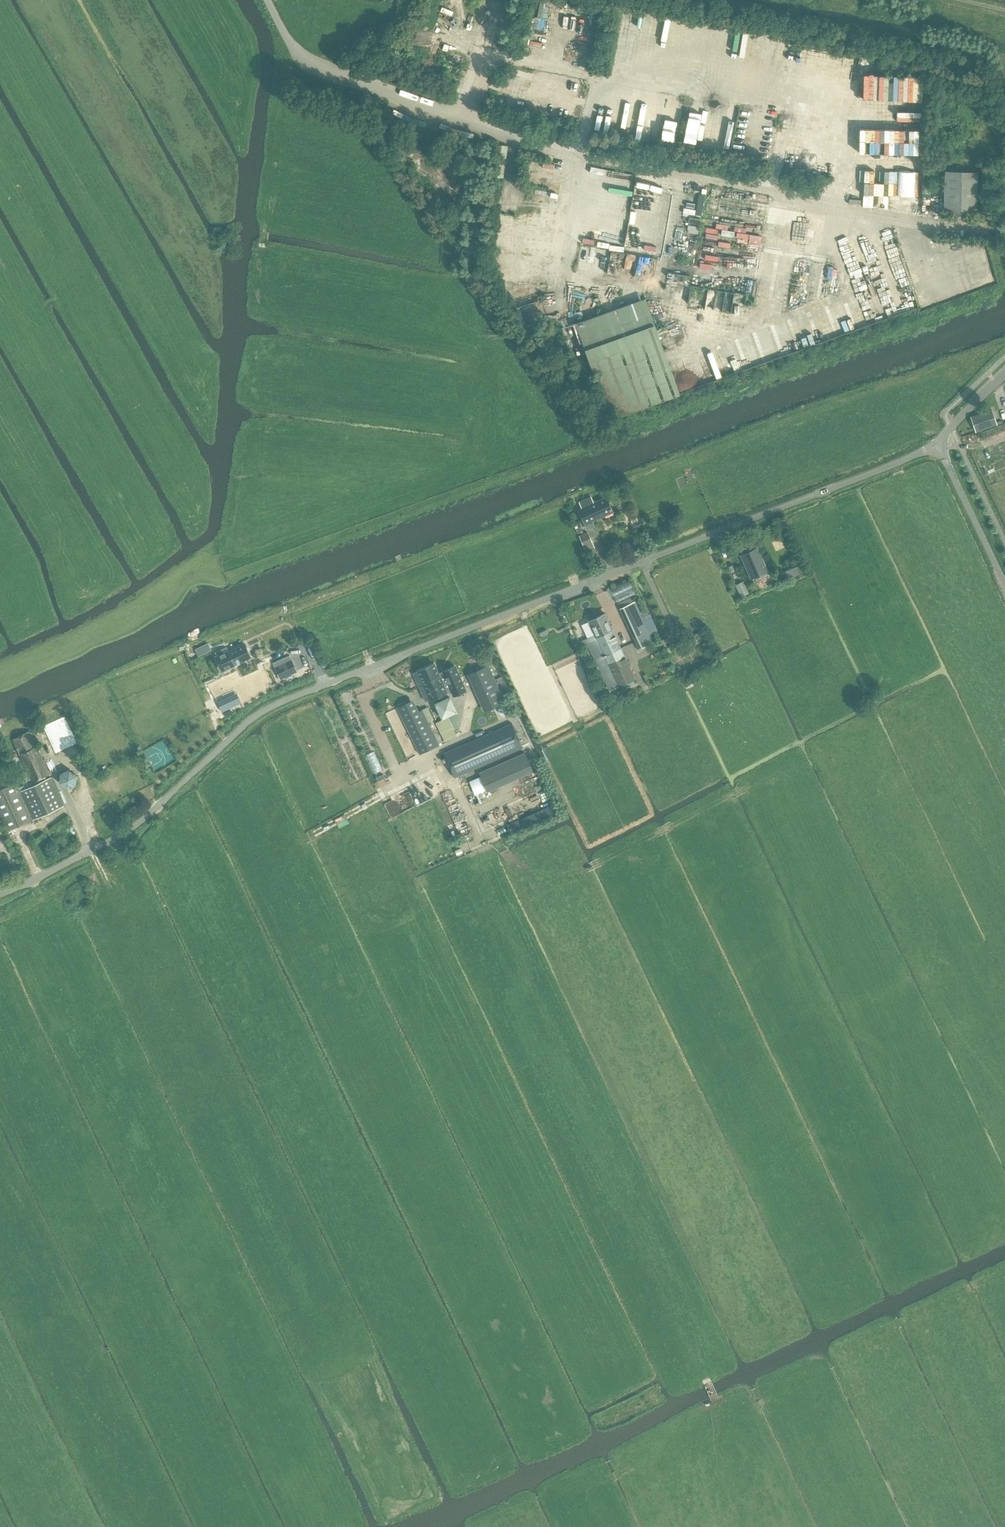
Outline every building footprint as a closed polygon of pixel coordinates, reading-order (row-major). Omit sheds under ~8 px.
[(957,101),(957,109),(979,109),(980,102),(957,101)] [(945,171),(944,212),(977,213),(978,172),(945,171)] [(610,418),(679,393),(646,299),(576,323),(610,418)] [(992,409),(971,416),(976,431),(997,424),(992,409)] [(581,507),(578,508),(587,529),(594,525),(591,520),(612,511),(605,496),(592,502),(590,496),(579,501),(581,507)] [(633,524),(631,525),(634,532),(642,528),(645,527),(642,520),(639,521),(638,522),(633,524)] [(584,546),(592,543),(587,531),(579,535),(584,546)] [(756,548),(742,554),(749,570),(752,577),(760,573),(759,571),(765,569),(756,548)] [(788,579),(804,573),(801,565),(785,571),(788,579)] [(740,599),(749,595),(744,582),(735,586),(740,599)] [(634,601),(620,607),(639,648),(653,641),(650,634),(655,631),(657,630),(649,613),(648,614),(642,617),(634,601)] [(605,655),(621,647),(604,612),(588,620),(595,634),(585,638),(595,658),(600,668),(609,664),(605,655)] [(208,643),(195,649),(198,656),(211,650),(208,643)] [(226,647),(215,652),(217,656),(215,657),(222,671),(234,665),(234,664),(250,657),(245,644),(228,652),(226,647)] [(609,664),(600,668),(610,690),(635,677),(621,647),(605,655),(609,664)] [(289,655),(273,663),(280,678),(296,671),(289,655)] [(454,696),(466,691),(455,666),(443,671),(438,673),(434,663),(417,671),(418,672),(413,674),(425,701),(430,699),(430,700),(447,693),(447,692),(451,690),(454,696)] [(486,709),(504,701),(488,664),(470,672),(486,709)] [(224,699),(217,702),(222,711),(241,703),(238,697),(225,703),(224,699)] [(445,697),(435,702),(442,717),(452,712),(445,697)] [(415,712),(410,700),(397,707),(419,753),(439,743),(422,708),(415,712)] [(499,708),(499,710),(499,712),(501,714),(502,715),(504,715),(506,715),(508,713),(509,712),(509,710),(509,708),(508,706),(507,705),(505,704),(503,704),(501,705),(500,706),(499,708)] [(40,722),(37,724),(50,751),(71,741),(59,714),(58,713),(40,722)] [(446,742),(457,737),(448,717),(437,722),(446,742)] [(455,776),(523,746),(512,722),(445,752),(455,776)] [(30,730),(13,738),(27,769),(18,773),(26,789),(20,792),(32,819),(41,815),(63,805),(50,777),(47,779),(45,776),(48,774),(48,773),(49,773),(30,730)] [(88,749),(80,751),(82,757),(90,754),(88,749)] [(532,770),(524,751),(479,771),(487,790),(532,770)] [(61,773),(59,783),(67,788),(75,785),(77,775),(69,770),(61,773)]
